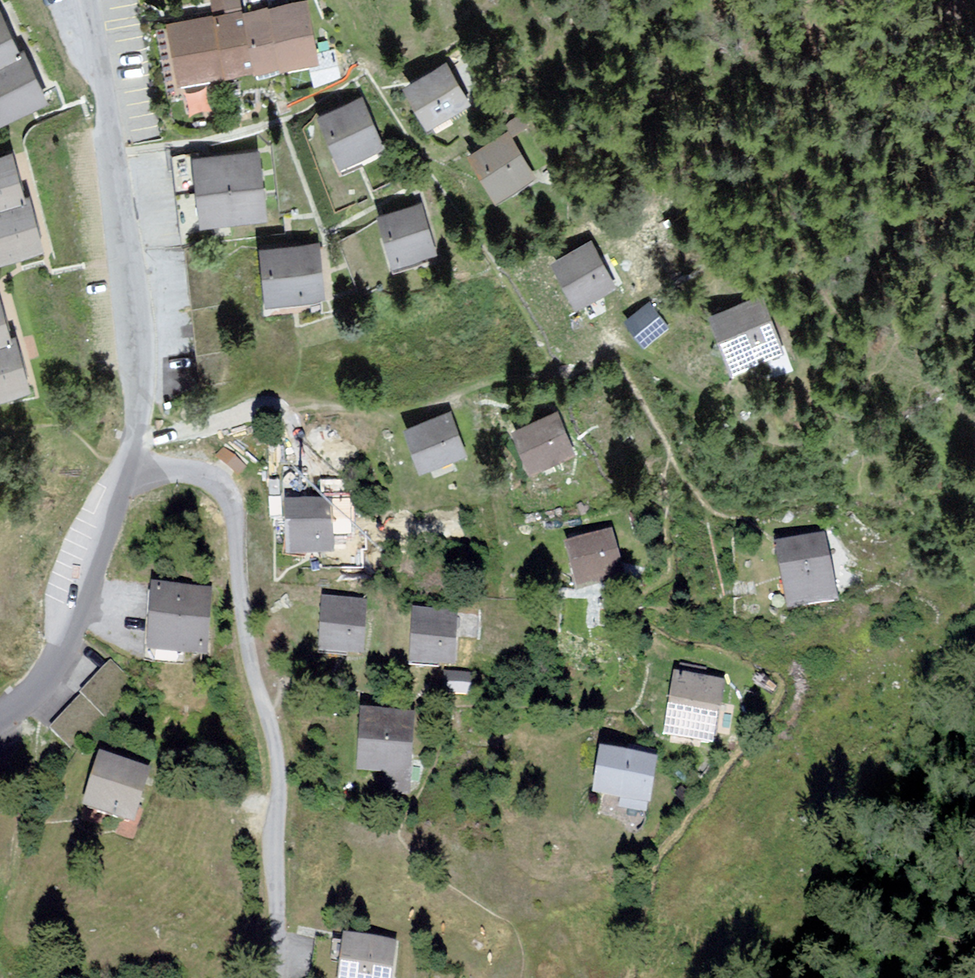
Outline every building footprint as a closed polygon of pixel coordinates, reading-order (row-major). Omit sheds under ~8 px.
[(159,27),(171,90),(318,62),(306,0),(300,0),(159,27)] [(20,60),(0,14),(0,68),(20,60)] [(0,68),(0,127),(40,110),(20,60),(0,68)] [(440,65),(394,87),(418,134),(463,112),(440,65)] [(358,100),(311,119),(333,173),(380,154),(358,100)] [(506,132),(464,157),(491,203),(533,178),(506,132)] [(0,154),(0,210),(22,203),(7,152),(0,154)] [(256,153),(181,159),(186,228),(261,222),(256,153)] [(37,252),(22,203),(0,210),(0,262),(37,252)] [(416,204),(368,220),(387,274),(434,257),(416,204)] [(590,241),(546,265),(575,318),(618,294),(590,241)] [(316,249),(256,251),(258,304),(317,303),(316,249)] [(624,321),(646,345),(673,320),(651,296),(624,321)] [(763,298),(703,316),(720,372),(780,354),(763,298)] [(9,346),(0,317),(0,348),(9,346)] [(25,392),(9,346),(0,348),(0,399),(25,392)] [(447,412),(400,430),(418,474),(464,456),(447,412)] [(556,419),(512,440),(528,474),(572,452),(556,419)] [(277,511),(279,559),(331,557),(329,508),(277,511)] [(606,536),(566,549),(579,588),(619,575),(606,536)] [(825,540),(767,555),(782,616),(841,600),(825,540)] [(141,592),(139,654),(205,657),(208,595),(141,592)] [(317,606),(315,658),(361,660),(363,607),(317,606)] [(408,615),(405,668),(451,671),(455,618),(408,615)] [(75,743),(133,674),(112,656),(53,725),(75,743)] [(711,676),(712,663),(681,662),(680,674),(711,676)] [(722,685),(671,681),(666,738),(717,742),(722,685)] [(415,717),(355,719),(356,779),(417,778),(415,717)] [(653,767),(589,758),(583,804),(646,813),(653,767)] [(96,760),(80,811),(135,828),(152,778),(96,760)] [(335,939),(330,977),(389,977),(393,946),(335,939)]
